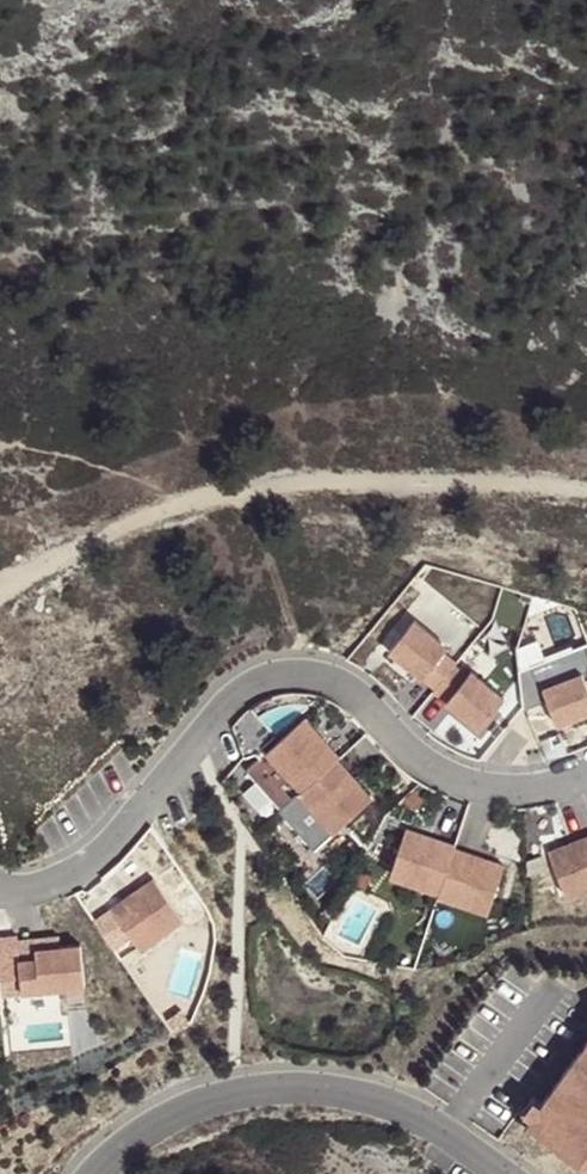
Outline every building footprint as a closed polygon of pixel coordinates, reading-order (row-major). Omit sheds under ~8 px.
[(391,652),(438,689),(457,666),(459,663),(445,653),(449,647),(416,621),(391,652)] [(560,648),(531,659),(533,677),(566,665),(560,648)] [(566,665),(533,677),(538,715),(540,721),(562,713),(570,736),(586,730),(586,657),(566,665)] [(438,689),(436,691),(483,729),(507,698),(474,672),(470,677),(457,666),(438,689)] [(235,727),(246,757),(257,752),(276,734),(253,709),(235,727)] [(342,760),(345,758),(311,719),(252,770),(286,809),(342,760)] [(376,800),(342,760),(286,809),(284,811),(318,850),(376,800)] [(455,848),(456,844),(407,827),(396,859),(445,876),(455,848)] [(550,849),(561,881),(586,871),(586,836),(550,849)] [(504,865),(455,848),(445,876),(444,879),(493,896),(504,865)] [(444,879),(445,876),(396,859),(392,871),(441,888),(444,879)] [(561,881),(566,893),(586,885),(586,871),(561,881)] [(156,877),(112,906),(134,937),(176,908),(156,877)] [(441,888),(440,891),(489,908),(493,896),(444,879),(441,888)] [(176,908),(134,937),(141,949),(184,919),(176,908)] [(0,935),(0,971),(18,969),(20,990),(83,984),(79,942),(34,946),(34,955),(18,956),(16,933),(0,935)] [(58,935),(17,938),(18,956),(34,955),(34,946),(59,944),(58,935)] [(532,1123),(586,1163),(586,1046),(546,1102),(535,1117),(532,1123)] [(526,1110),(535,1117),(546,1102),(537,1095),(526,1110)]
